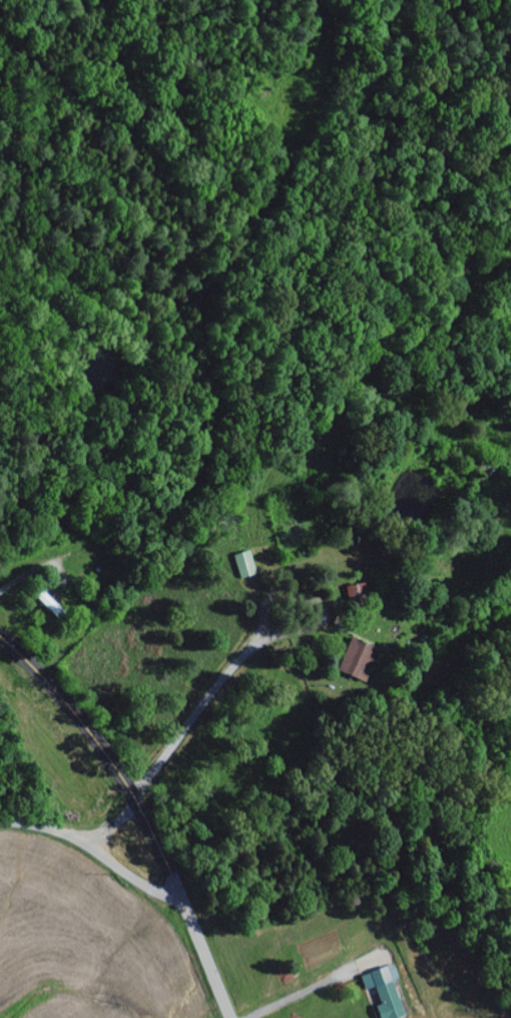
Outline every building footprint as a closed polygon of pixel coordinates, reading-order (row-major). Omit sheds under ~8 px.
[(256,576),(251,551),(235,554),(240,579),(256,576)] [(346,587),(350,601),(368,597),(365,583),(346,587)] [(58,619),(65,613),(39,586),(33,592),(58,619)] [(364,682),(379,652),(352,640),(338,670),(364,682)] [(400,980),(396,966),(362,975),(366,991),(377,988),(382,1006),(378,1007),(381,1017),(404,1017),(395,981),(400,980)]
